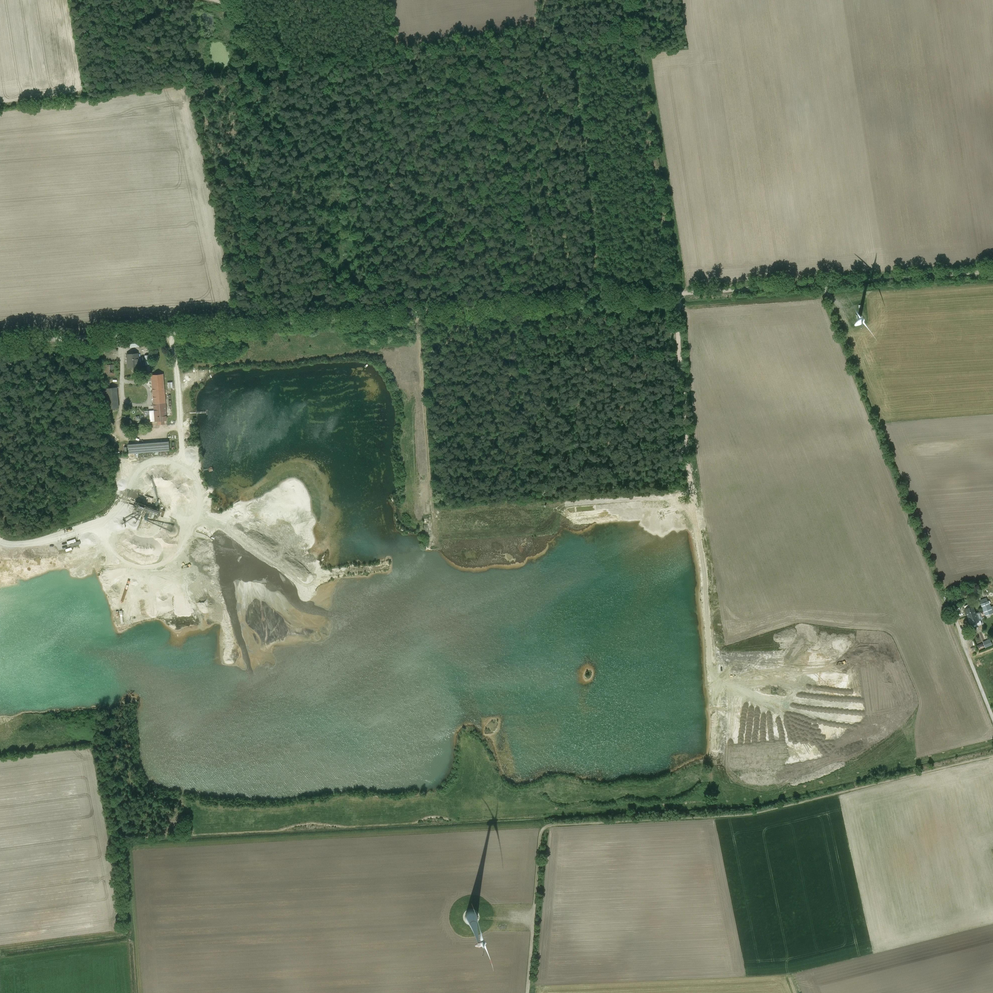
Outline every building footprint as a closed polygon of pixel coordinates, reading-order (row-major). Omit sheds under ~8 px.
[(137,354),(127,355),(128,367),(138,366),(144,366),(144,363),(138,363),(137,354)] [(115,364),(104,365),(105,376),(116,375),(115,364)] [(163,374),(151,375),(154,411),(149,411),(150,422),(166,420),(163,374)] [(116,387),(106,388),(108,408),(118,407),(116,387)] [(168,441),(128,444),(129,453),(168,450),(169,450),(168,441)] [(139,509),(156,513),(157,506),(152,505),(154,498),(148,497),(147,505),(136,503),(135,509),(138,510),(139,509)] [(982,604),(981,604),(985,615),(992,612),(991,607),(988,601),(982,604)] [(965,609),(971,624),(978,621),(972,606),(970,607),(965,609)] [(986,647),(992,645),(991,639),(984,641),(986,647)]
